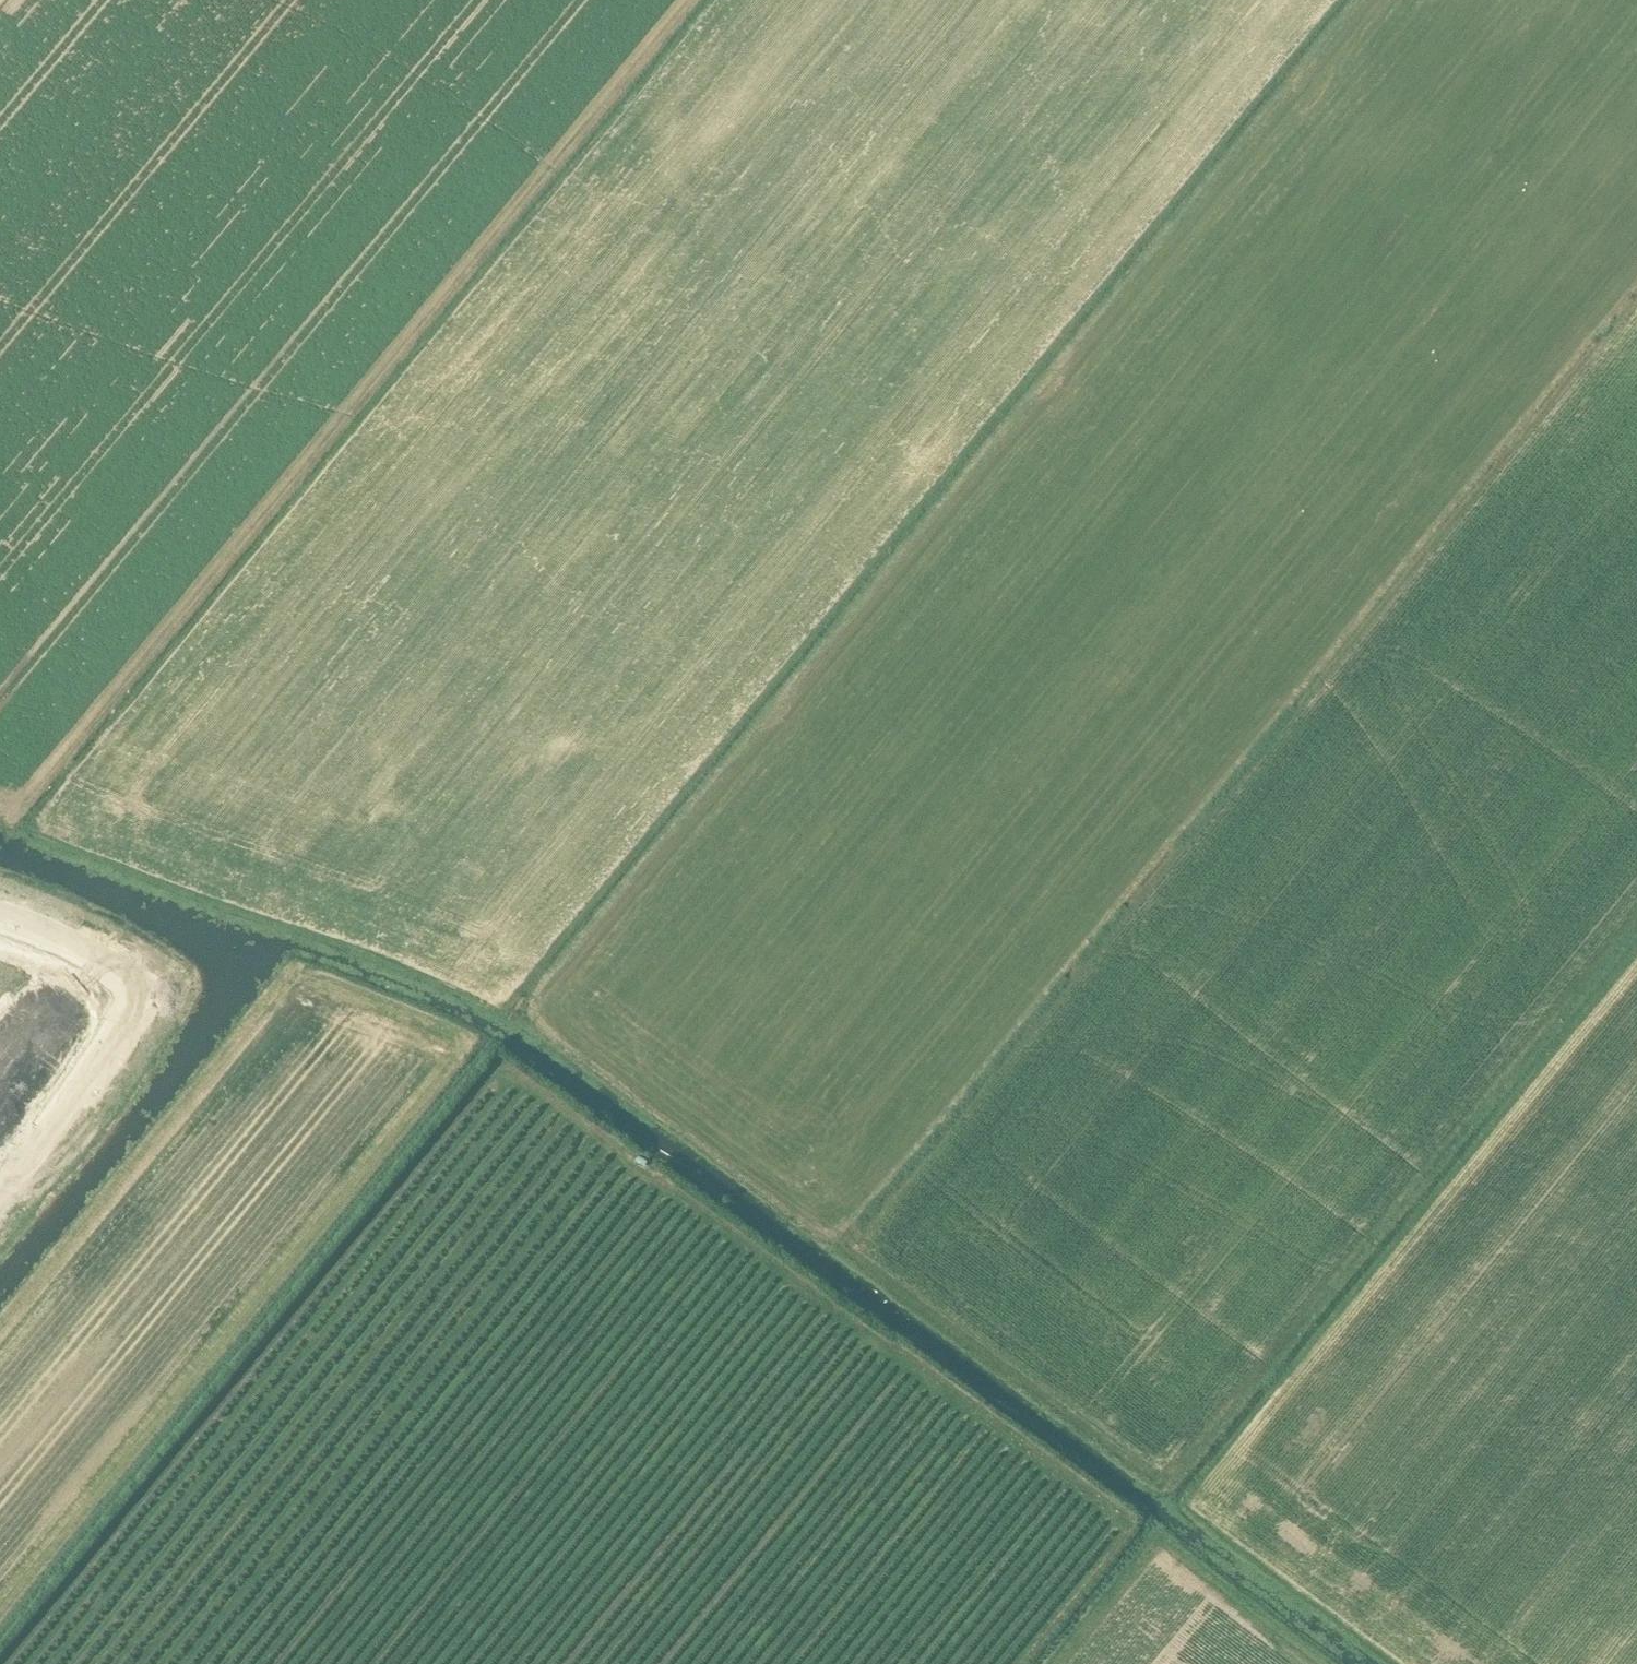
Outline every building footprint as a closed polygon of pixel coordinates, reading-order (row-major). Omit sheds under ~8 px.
[(0,1053),(0,1078),(30,1102),(53,1075),(40,1064),(55,1046),(12,1010),(0,1024),(0,1030),(11,1040),(0,1053)] [(2,1142),(1,1140),(9,1131),(0,1123),(0,1144),(2,1142)]
